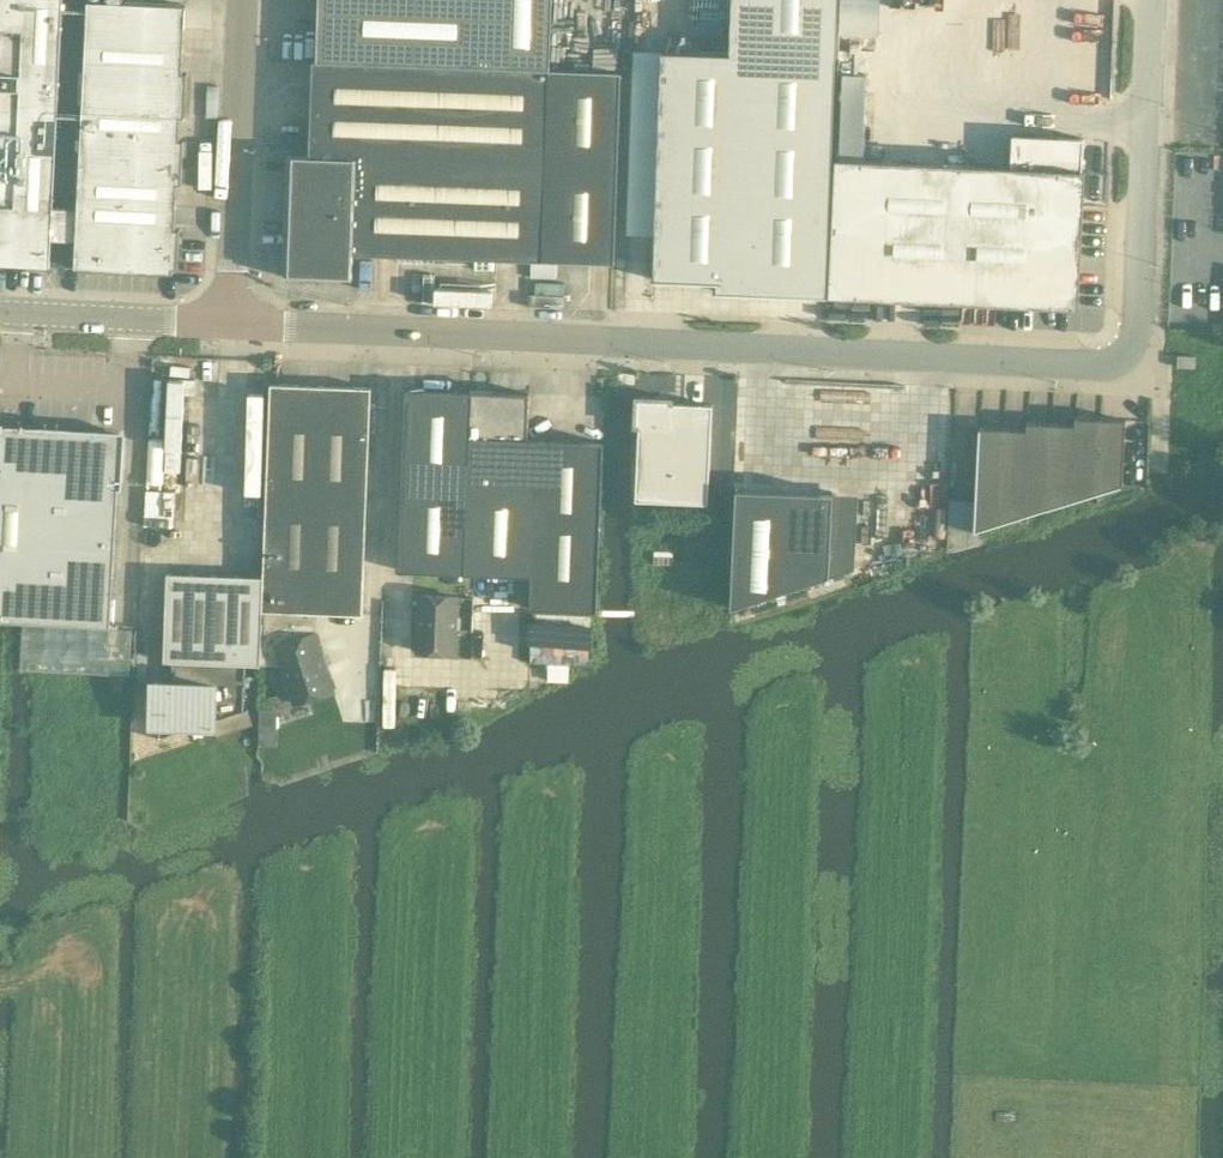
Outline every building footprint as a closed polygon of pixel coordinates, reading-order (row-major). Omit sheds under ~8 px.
[(10,265),(50,267),(51,240),(76,241),(77,208),(52,207),(62,0),(0,0),(0,264),(10,265)] [(88,0),(80,156),(183,161),(184,139),(179,139),(180,116),(185,116),(187,73),(182,72),(185,5),(88,0)] [(316,60),(550,68),(553,0),(319,0),(316,60)] [(828,293),(839,0),(733,0),(731,53),(663,50),(654,278),(718,280),(717,289),(828,293)] [(838,34),(879,35),(880,0),(839,0),(838,34)] [(353,253),(543,260),(615,262),(622,71),(550,68),(316,60),(313,60),(309,155),(287,155),(283,276),(352,278),(353,253)] [(836,158),(829,294),(1078,306),(1084,170),(1082,170),(1084,138),(1013,134),(1011,166),(836,158)] [(80,156),(78,201),(176,206),(177,183),(182,183),(183,161),(80,156)] [(78,201),(77,208),(76,241),(74,268),(172,272),(173,267),(177,268),(179,229),(175,228),(176,206),(78,201)] [(1176,366),(1176,367),(1194,367),(1194,356),(1177,355),(1177,356),(1176,366)] [(271,383),(263,576),(262,610),(316,612),(362,614),(371,387),(271,383)] [(406,389),(399,569),(399,570),(532,575),(530,607),(597,610),(603,441),(528,438),(529,393),(492,391),(492,389),(473,388),(473,391),(406,389)] [(636,396),(634,426),(635,426),(639,426),(636,499),(708,502),(712,404),(673,402),(673,397),(636,396)] [(1073,500),(1077,417),(1076,417),(1075,425),(1056,424),(1052,423),(1048,507),(1073,500)] [(1097,492),(1101,419),(1082,417),(1077,417),(1073,500),(1097,492)] [(1121,485),(1125,420),(1101,419),(1097,492),(1121,485)] [(1024,515),(1028,422),(1027,422),(1027,429),(1005,428),(1004,428),(999,523),(1024,515)] [(1048,507),(1052,423),(1031,422),(1028,422),(1024,515),(1048,507)] [(999,523),(1004,428),(979,426),(974,530),(999,523)] [(0,460),(0,620),(24,621),(21,668),(130,674),(133,627),(111,626),(121,435),(2,428),(0,460)] [(736,488),(730,608),(857,567),(858,551),(830,549),(833,492),(736,488)] [(149,678),(147,729),(159,729),(159,736),(157,737),(158,738),(213,721),(217,736),(253,725),(248,709),(248,708),(244,709),(246,663),(260,664),(262,610),(263,576),(167,572),(164,660),(172,660),(171,679),(149,678)] [(455,652),(457,596),(419,595),(417,650),(455,652)] [(262,610),(260,664),(282,665),(294,702),(334,689),(315,632),(316,612),(262,610)]
